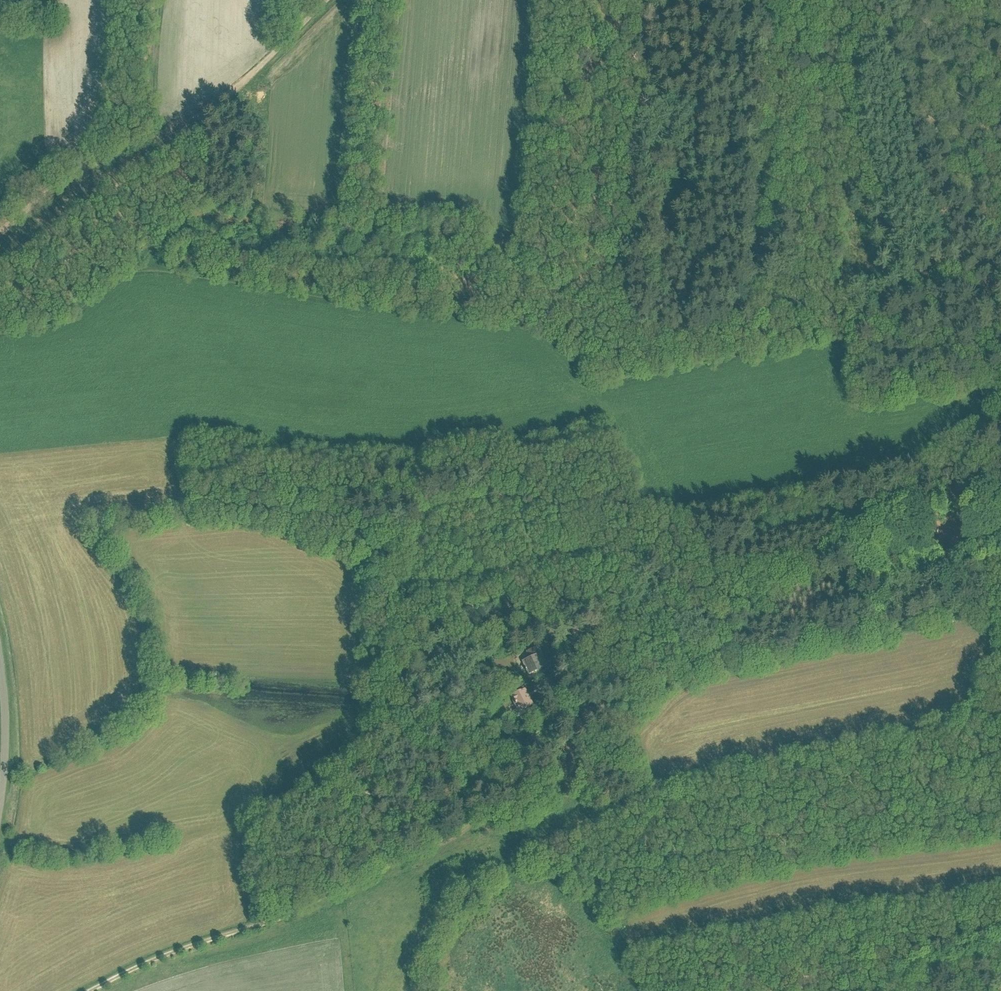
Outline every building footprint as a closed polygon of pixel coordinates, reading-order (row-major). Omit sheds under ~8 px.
[(529,659),(521,662),(528,675),(544,667),(534,648),(525,652),(529,659)] [(503,660),(507,675),(518,673),(514,657),(503,660)] [(510,696),(518,712),(531,706),(523,690),(510,696)]
